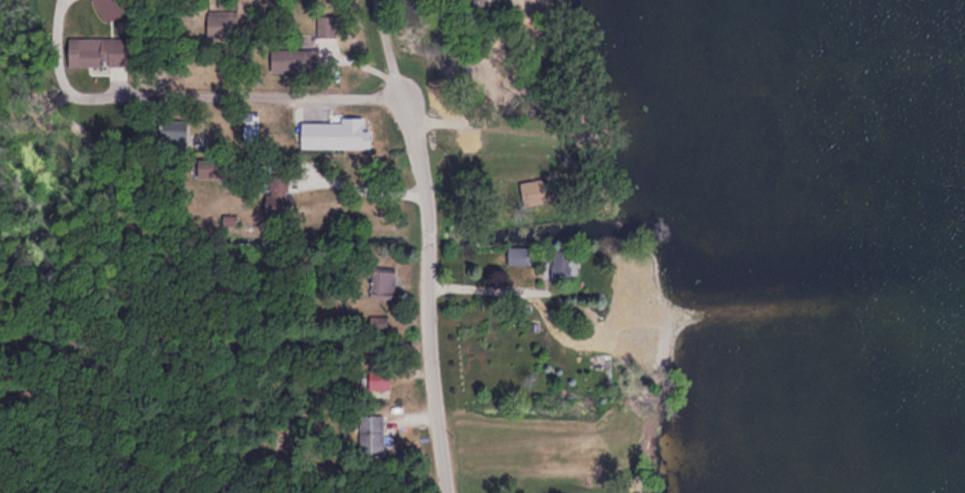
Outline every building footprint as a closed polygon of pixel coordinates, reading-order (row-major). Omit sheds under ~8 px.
[(103,22),(126,10),(121,0),(92,0),(103,22)] [(235,37),(235,13),(203,13),(203,37),(235,37)] [(316,14),(316,37),(335,37),(335,14),(316,14)] [(65,65),(123,65),(123,37),(65,37),(65,65)] [(316,48),(267,48),(267,72),(316,72),(316,48)] [(546,105),(524,105),(524,114),(546,114),(546,105)] [(369,148),(369,129),(360,129),(361,118),(309,117),(308,148),(369,148)] [(165,136),(178,138),(180,124),(167,122),(165,136)] [(286,194),(286,174),(261,173),(260,214),(288,215),(289,194),(286,194)] [(505,265),(528,265),(528,246),(505,246),(505,265)] [(548,249),(548,278),(568,278),(568,249),(548,249)] [(392,267),(368,267),(368,297),(392,297),(392,267)] [(581,336),(581,387),(604,387),(604,352),(594,352),(593,336),(581,336)] [(388,397),(388,356),(367,356),(367,397),(388,397)] [(382,414),(357,414),(357,450),(382,450),(382,414)]
